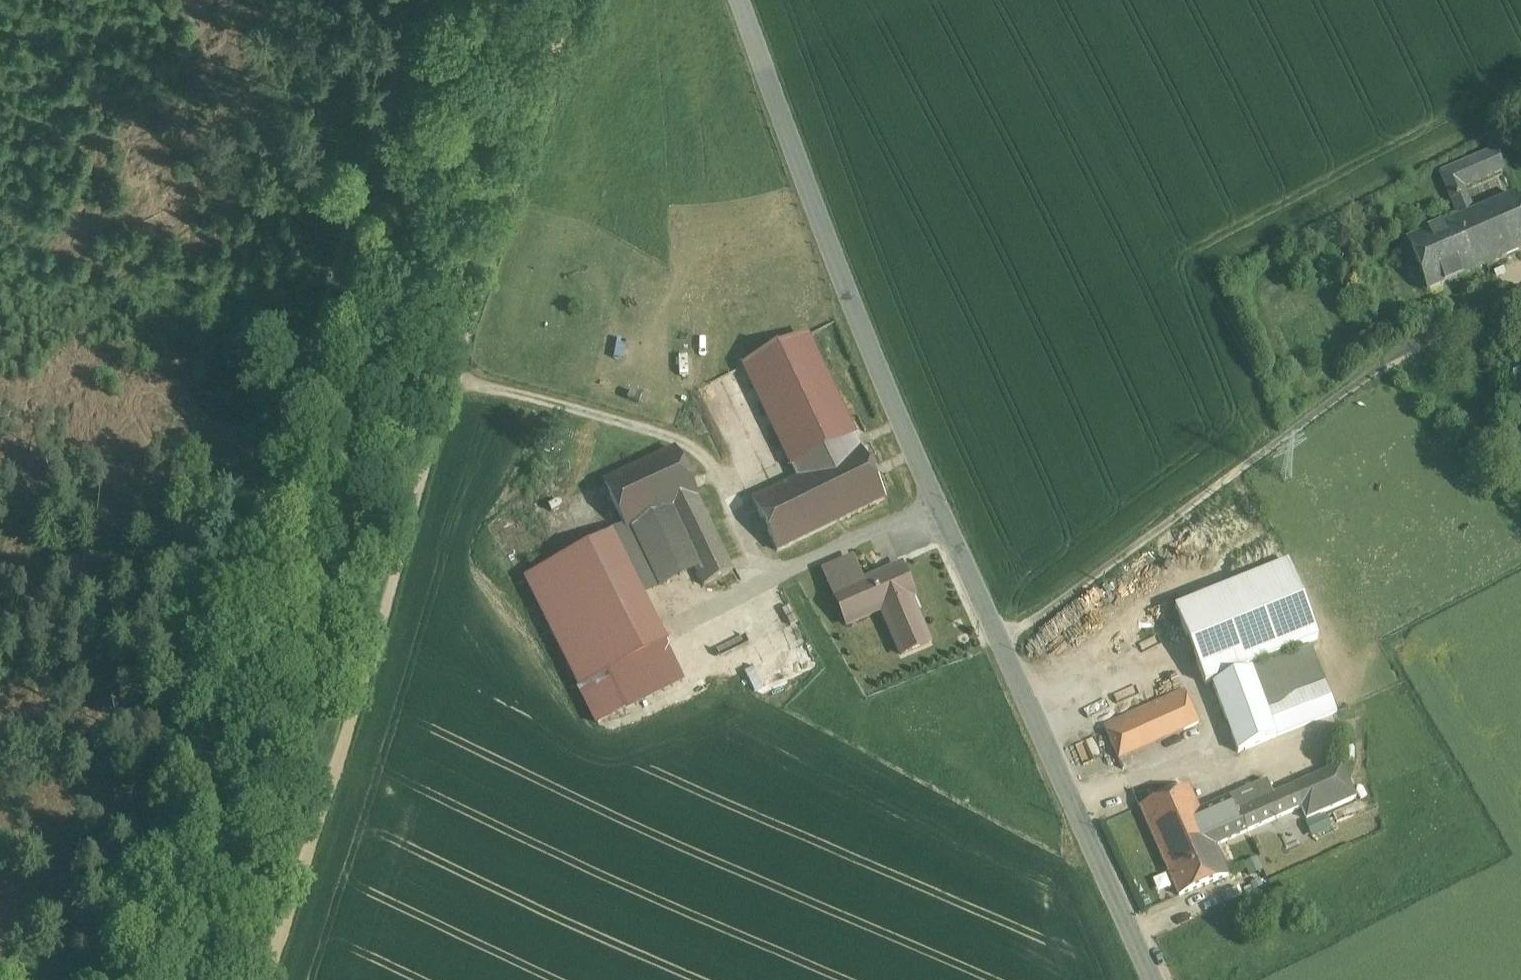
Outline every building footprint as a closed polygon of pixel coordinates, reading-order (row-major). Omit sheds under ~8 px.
[(1496,150),(1441,172),(1452,199),(1466,193),(1463,185),(1503,168),(1496,150)] [(1459,218),(1465,215),(1473,211),(1466,193),(1452,199),(1459,218)] [(1465,215),(1486,264),(1520,250),(1520,207),(1515,194),(1473,211),(1465,215)] [(1465,215),(1459,218),(1407,239),(1426,289),(1486,264),(1465,215)] [(807,335),(745,365),(777,429),(800,478),(862,448),(807,335)] [(800,478),(753,501),(776,550),(886,498),(862,448),(800,478)] [(675,451),(604,484),(626,530),(668,511),(697,498),(698,497),(675,451)] [(733,572),(697,498),(668,511),(697,571),(704,586),(733,572)] [(626,530),(612,537),(643,598),(697,571),(668,511),(626,530)] [(612,537),(526,580),(579,688),(666,645),(643,598),(612,537)] [(824,570),(835,595),(867,580),(855,555),(824,570)] [(1288,563),(1175,608),(1206,684),(1225,676),(1226,679),(1245,671),(1244,668),(1319,638),(1288,563)] [(867,580),(835,595),(848,627),(882,612),(901,656),(929,643),(910,600),(916,597),(901,565),(867,580)] [(666,645),(579,688),(598,725),(685,683),(666,645)] [(1312,645),(1283,656),(1298,694),(1326,683),(1312,645)] [(1283,656),(1252,669),(1266,707),(1297,694),(1298,694),(1283,656)] [(1226,679),(1213,684),(1239,752),(1277,737),(1277,736),(1266,707),(1252,669),(1245,671),(1226,679)] [(1297,694),(1308,723),(1337,712),(1326,683),(1298,694),(1297,694)] [(1199,723),(1184,690),(1168,697),(1183,730),(1199,723)] [(1297,694),(1266,707),(1277,736),(1308,723),(1297,694)] [(1168,697),(1119,719),(1133,752),(1183,730),(1168,697)] [(1119,719),(1104,726),(1119,759),(1133,752),(1119,719)] [(1356,798),(1342,765),(1293,786),(1303,807),(1302,808),(1307,820),(1356,798)] [(1267,780),(1200,810),(1208,828),(1228,819),(1235,816),(1234,812),(1274,795),(1267,780)] [(1235,816),(1228,819),(1236,837),(1302,808),(1303,807),(1293,786),(1274,795),(1234,812),(1235,816)] [(1189,787),(1140,807),(1162,855),(1211,835),(1208,828),(1200,810),(1189,787)] [(1307,820),(1314,835),(1332,827),(1324,812),(1307,820)] [(1228,819),(1208,828),(1211,835),(1215,846),(1236,837),(1228,819)] [(1211,835),(1162,855),(1180,896),(1229,876),(1215,846),(1211,835)]
